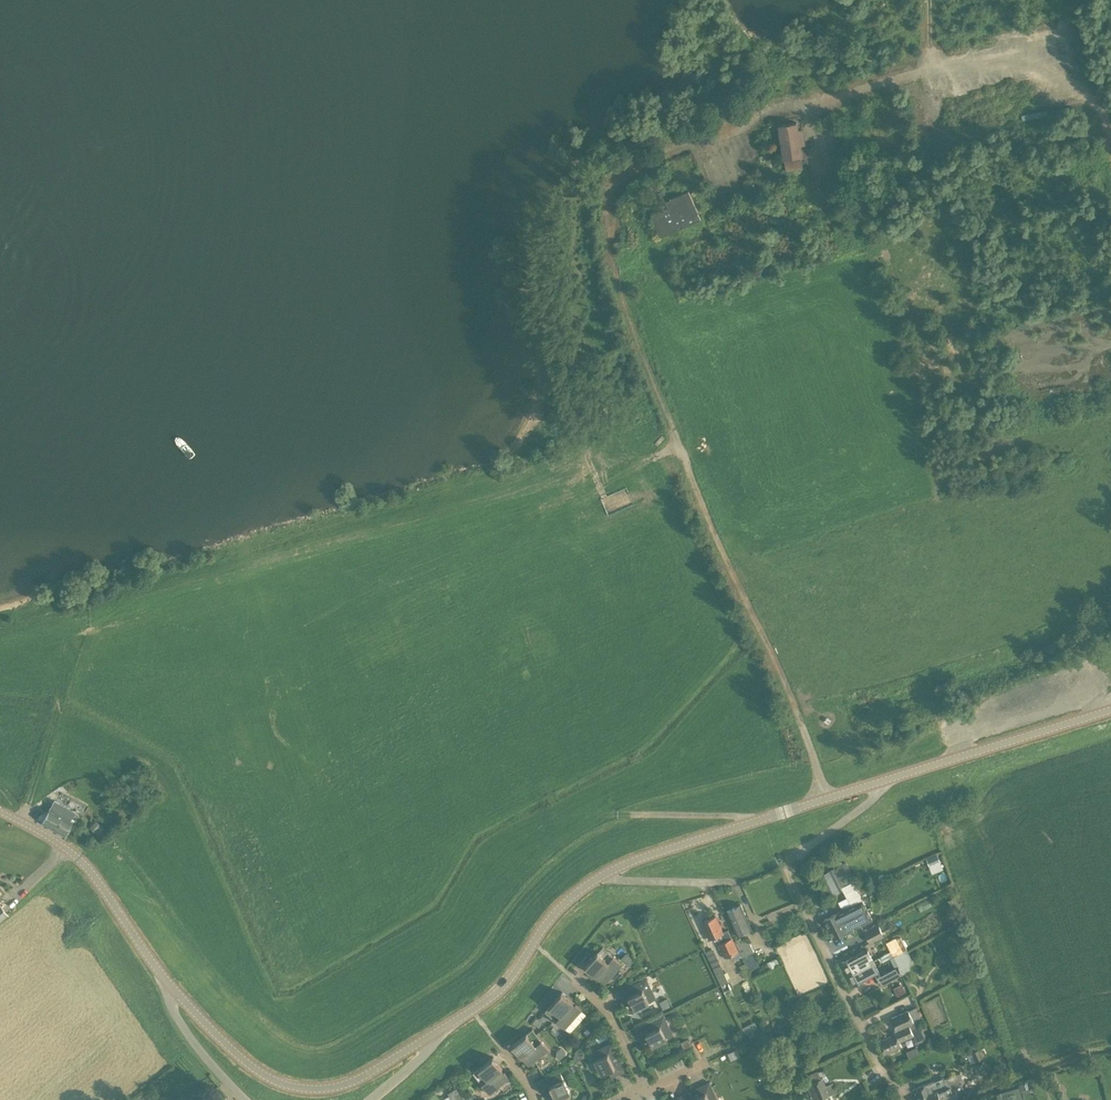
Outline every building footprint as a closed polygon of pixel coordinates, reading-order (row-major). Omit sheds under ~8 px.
[(801,148),(797,122),(780,125),(783,148),(786,169),(803,167),(801,155),(802,155),(801,148)] [(665,200),(668,206),(651,213),(661,237),(701,219),(689,190),(665,200)] [(73,811),(67,807),(54,800),(42,820),(64,833),(71,821),(69,819),(73,811)] [(106,828),(96,819),(89,827),(99,836),(106,828)] [(937,854),(927,858),(929,864),(939,860),(937,854)] [(824,919),(829,929),(867,909),(850,874),(852,873),(846,862),(829,870),(818,876),(829,896),(843,889),(852,905),(844,909),(844,908),(824,919)] [(754,883),(748,886),(751,891),(757,888),(754,883)] [(737,934),(751,928),(741,904),(727,911),(737,934)] [(833,938),(854,928),(873,919),(867,909),(829,929),(833,938)] [(726,957),(728,956),(730,956),(732,955),(732,954),(739,951),(733,937),(732,937),(728,929),(723,932),(716,915),(702,921),(710,938),(714,937),(715,940),(718,939),(726,957)] [(870,942),(884,935),(878,922),(864,929),(870,942)] [(893,955),(907,948),(901,936),(891,941),(887,944),(890,951),(880,956),(882,960),(893,955)] [(754,951),(748,937),(736,943),(742,956),(743,956),(749,969),(755,967),(759,965),(753,951),(754,951)] [(613,956),(603,946),(585,965),(591,971),(591,970),(605,983),(622,964),(613,956)] [(713,948),(706,952),(721,986),(728,983),(725,976),(726,976),(720,963),(713,948)] [(911,956),(907,948),(893,955),(898,965),(902,973),(909,969),(911,956)] [(870,961),(873,959),(867,949),(853,957),(842,963),(847,973),(865,963),(870,961)] [(626,952),(621,958),(629,965),(634,959),(626,952)] [(865,963),(847,973),(853,985),(877,973),(870,961),(865,963)] [(895,976),(902,973),(898,965),(891,969),(879,975),(883,983),(895,976)] [(625,1005),(632,1002),(635,1008),(649,1002),(649,1001),(656,998),(646,978),(619,992),(625,1005)] [(903,982),(894,987),(898,995),(907,990),(903,982)] [(565,1029),(582,1009),(568,997),(562,991),(545,1011),(556,1020),(555,1020),(565,1029)] [(926,1038),(918,1021),(914,1022),(908,1009),(891,1017),(896,1030),(894,1031),(895,1034),(879,1041),(885,1055),(902,1047),(900,1042),(914,1036),(917,1042),(926,1038)] [(673,1035),(664,1015),(636,1028),(642,1042),(649,1039),(652,1045),(667,1038),(673,1035)] [(533,1028),(512,1044),(517,1050),(528,1065),(549,1049),(542,1039),(541,1040),(533,1028)] [(611,1077),(625,1070),(612,1042),(592,1052),(595,1059),(602,1073),(608,1070),(611,1077)] [(970,1047),(972,1052),(971,1052),(976,1061),(984,1057),(980,1048),(979,1048),(977,1044),(970,1047)] [(729,1052),(731,1059),(739,1055),(737,1049),(729,1052)] [(482,1083),(481,1083),(489,1093),(509,1078),(498,1063),(493,1056),(473,1072),(482,1083)] [(563,1078),(560,1071),(540,1081),(549,1099),(566,1099),(564,1096),(570,1092),(563,1078)] [(917,1098),(918,1099),(940,1099),(949,1099),(959,1096),(958,1094),(965,1091),(961,1081),(963,1081),(960,1072),(945,1078),(944,1077),(926,1084),(913,1089),(917,1098)] [(1052,1087),(1051,1075),(1043,1076),(1043,1087),(1052,1087)] [(823,1077),(806,1085),(813,1099),(817,1099),(830,1094),(823,1077)] [(693,1098),(694,1099),(718,1099),(709,1081),(696,1088),(699,1095),(693,1098)] [(1002,1096),(1015,1092),(1017,1099),(1023,1099),(1018,1086),(996,1093),(998,1099),(1004,1099),(1002,1096)] [(693,1098),(690,1091),(677,1097),(678,1099),(694,1099),(693,1098)]
